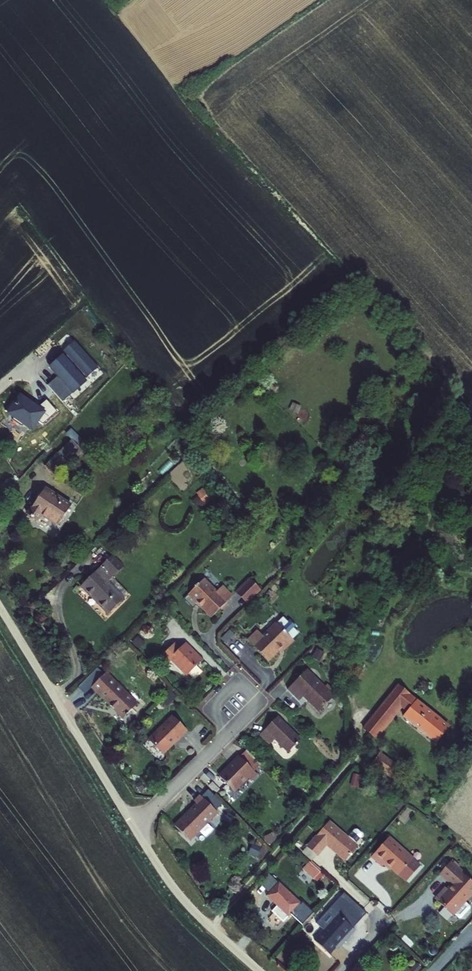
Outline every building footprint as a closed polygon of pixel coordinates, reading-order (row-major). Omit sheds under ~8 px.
[(59,377),(50,385),(65,402),(97,372),(70,342),(47,364),(59,377)] [(37,408),(15,396),(4,416),(33,430),(38,421),(44,422),(56,413),(46,401),(37,408)] [(44,465),(56,477),(89,446),(71,428),(66,433),(71,439),(44,465)] [(361,433),(354,439),(360,446),(367,440),(361,433)] [(58,525),(73,504),(46,485),(26,513),(38,521),(43,514),(58,525)] [(194,492),(199,505),(210,501),(205,488),(194,492)] [(102,622),(123,601),(94,569),(73,589),(102,622)] [(190,614),(204,627),(223,606),(214,597),(208,602),(194,588),(177,605),(188,616),(190,614)] [(240,614),(253,600),(241,589),(229,602),(240,614)] [(280,661),(291,650),(274,633),(261,646),(255,641),(245,652),(266,672),(278,659),(280,661)] [(180,687),(196,671),(179,654),(173,660),(167,655),(154,668),(160,674),(163,671),(180,687)] [(321,697),(303,679),(284,700),(295,711),(299,707),(315,721),(330,706),(328,704),(321,697)] [(87,699),(117,730),(132,715),(101,685),(87,699)] [(323,694),(321,697),(328,704),(330,701),(323,694)] [(428,753),(443,736),(392,694),(359,734),(371,745),(391,721),(428,753)] [(141,752),(157,768),(179,743),(163,728),(141,752)] [(286,764),(298,752),(275,730),(257,747),(267,756),(273,751),(286,764)] [(240,756),(256,770),(261,764),(245,750),(240,756)] [(251,782),(258,775),(244,761),(237,768),(235,767),(216,787),(230,802),(245,788),(250,792),(256,787),(251,782)] [(188,852),(216,825),(197,806),(190,814),(192,816),(172,836),(188,852)] [(320,852),(339,867),(351,853),(349,851),(356,843),(356,840),(351,836),(348,836),(341,844),(322,829),(301,854),(310,863),(320,852)] [(253,842),(249,855),(263,859),(267,847),(253,842)] [(394,880),(408,864),(383,843),(364,864),(375,873),(380,868),(394,880)] [(458,923),(471,907),(466,901),(471,894),(471,885),(448,865),(437,877),(449,887),(435,903),(458,923)] [(289,879),(303,892),(312,883),(297,869),(289,879)] [(327,903),(338,913),(348,902),(337,892),(327,903)] [(280,925),(291,913),(270,894),(260,906),(270,916),(278,923),(280,925)] [(212,915),(216,910),(210,905),(206,909),(212,915)] [(274,928),(278,923),(270,916),(266,921),(274,928)] [(305,951),(321,966),(334,950),(336,952),(345,940),(327,925),(305,951)]
